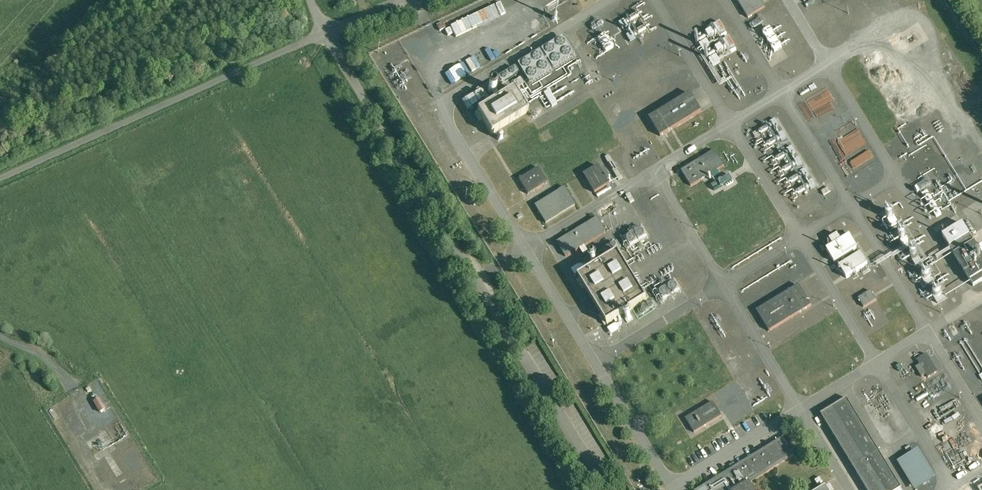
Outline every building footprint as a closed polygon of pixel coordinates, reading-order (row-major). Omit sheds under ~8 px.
[(747,18),(765,7),(761,0),(736,0),(747,18)] [(477,12),(482,23),(499,16),(494,5),(477,12)] [(636,10),(618,22),(630,41),(649,29),(636,10)] [(464,19),(468,30),(481,24),(476,13),(464,19)] [(738,50),(729,35),(722,40),(719,34),(726,30),(720,21),(693,37),(710,66),(738,50)] [(762,32),(775,51),(782,46),(770,27),(762,32)] [(590,42),(600,56),(613,46),(603,32),(590,42)] [(465,61),(472,72),(480,67),(473,56),(465,61)] [(450,70),(456,80),(464,76),(458,66),(450,70)] [(526,114),(511,88),(477,108),(492,133),(526,114)] [(828,88),(806,99),(813,112),(816,111),(824,128),(843,118),(828,88)] [(462,100),(466,110),(486,100),(481,91),(462,100)] [(687,91),(647,116),(660,135),(699,111),(687,91)] [(754,147),(768,140),(766,136),(772,132),(768,125),(756,131),(754,128),(746,132),(754,147)] [(845,155),(866,144),(859,128),(837,139),(845,155)] [(781,131),(776,136),(781,141),(786,136),(781,131)] [(715,150),(681,170),(691,186),(724,166),(715,150)] [(537,164),(517,176),(526,190),(545,178),(537,164)] [(600,164),(583,173),(592,191),(609,182),(600,164)] [(729,174),(719,179),(721,185),(732,180),(729,174)] [(918,193),(931,183),(928,178),(914,187),(918,193)] [(565,181),(533,200),(544,222),(575,202),(565,181)] [(890,207),(879,213),(887,229),(899,223),(890,207)] [(597,212),(556,237),(566,254),(607,231),(597,212)] [(943,234),(973,286),(981,281),(981,253),(964,222),(943,234)] [(627,248),(649,238),(644,227),(622,236),(627,248)] [(846,278),(869,264),(851,234),(841,239),(838,233),(830,238),(834,245),(827,249),(835,264),(837,263),(846,278)] [(605,251),(578,267),(574,270),(578,276),(609,257),(605,251)] [(620,256),(581,279),(609,325),(648,302),(620,256)] [(927,285),(933,280),(926,270),(920,274),(927,285)] [(682,292),(676,277),(654,285),(660,301),(682,292)] [(799,284),(756,310),(768,329),(811,304),(799,284)] [(858,297),(863,307),(876,300),(871,290),(858,297)] [(917,359),(920,365),(916,366),(922,379),(936,372),(928,353),(917,359)] [(99,398),(92,402),(98,413),(105,409),(99,398)] [(820,417),(865,489),(903,489),(847,398),(820,417)] [(714,404),(687,420),(694,432),(721,416),(714,404)] [(744,478),(792,449),(783,435),(692,489),(693,489),(751,489),(744,478)] [(914,489),(916,489),(936,478),(919,448),(897,461),(914,489)]
